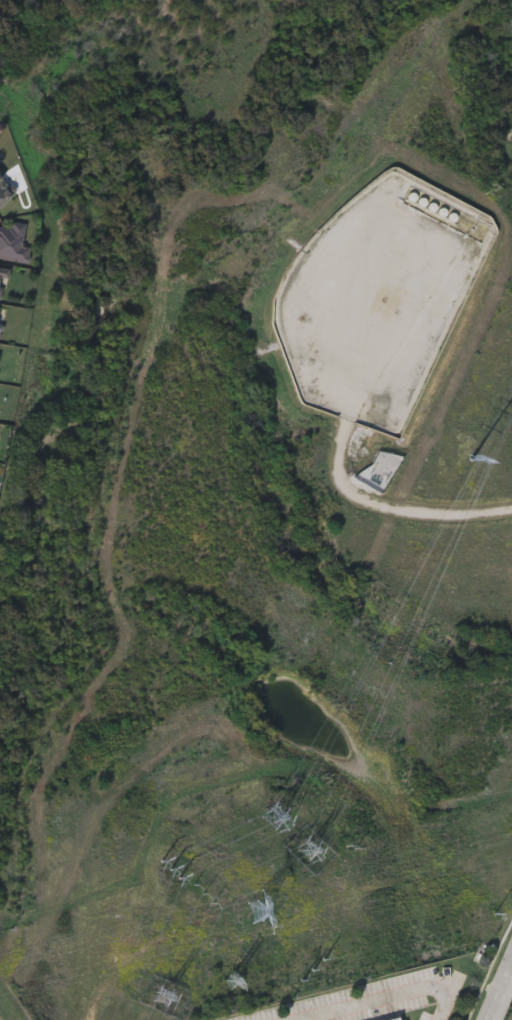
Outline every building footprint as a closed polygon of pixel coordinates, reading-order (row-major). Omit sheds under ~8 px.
[(13,192),(0,205),(0,179),(13,192)]
